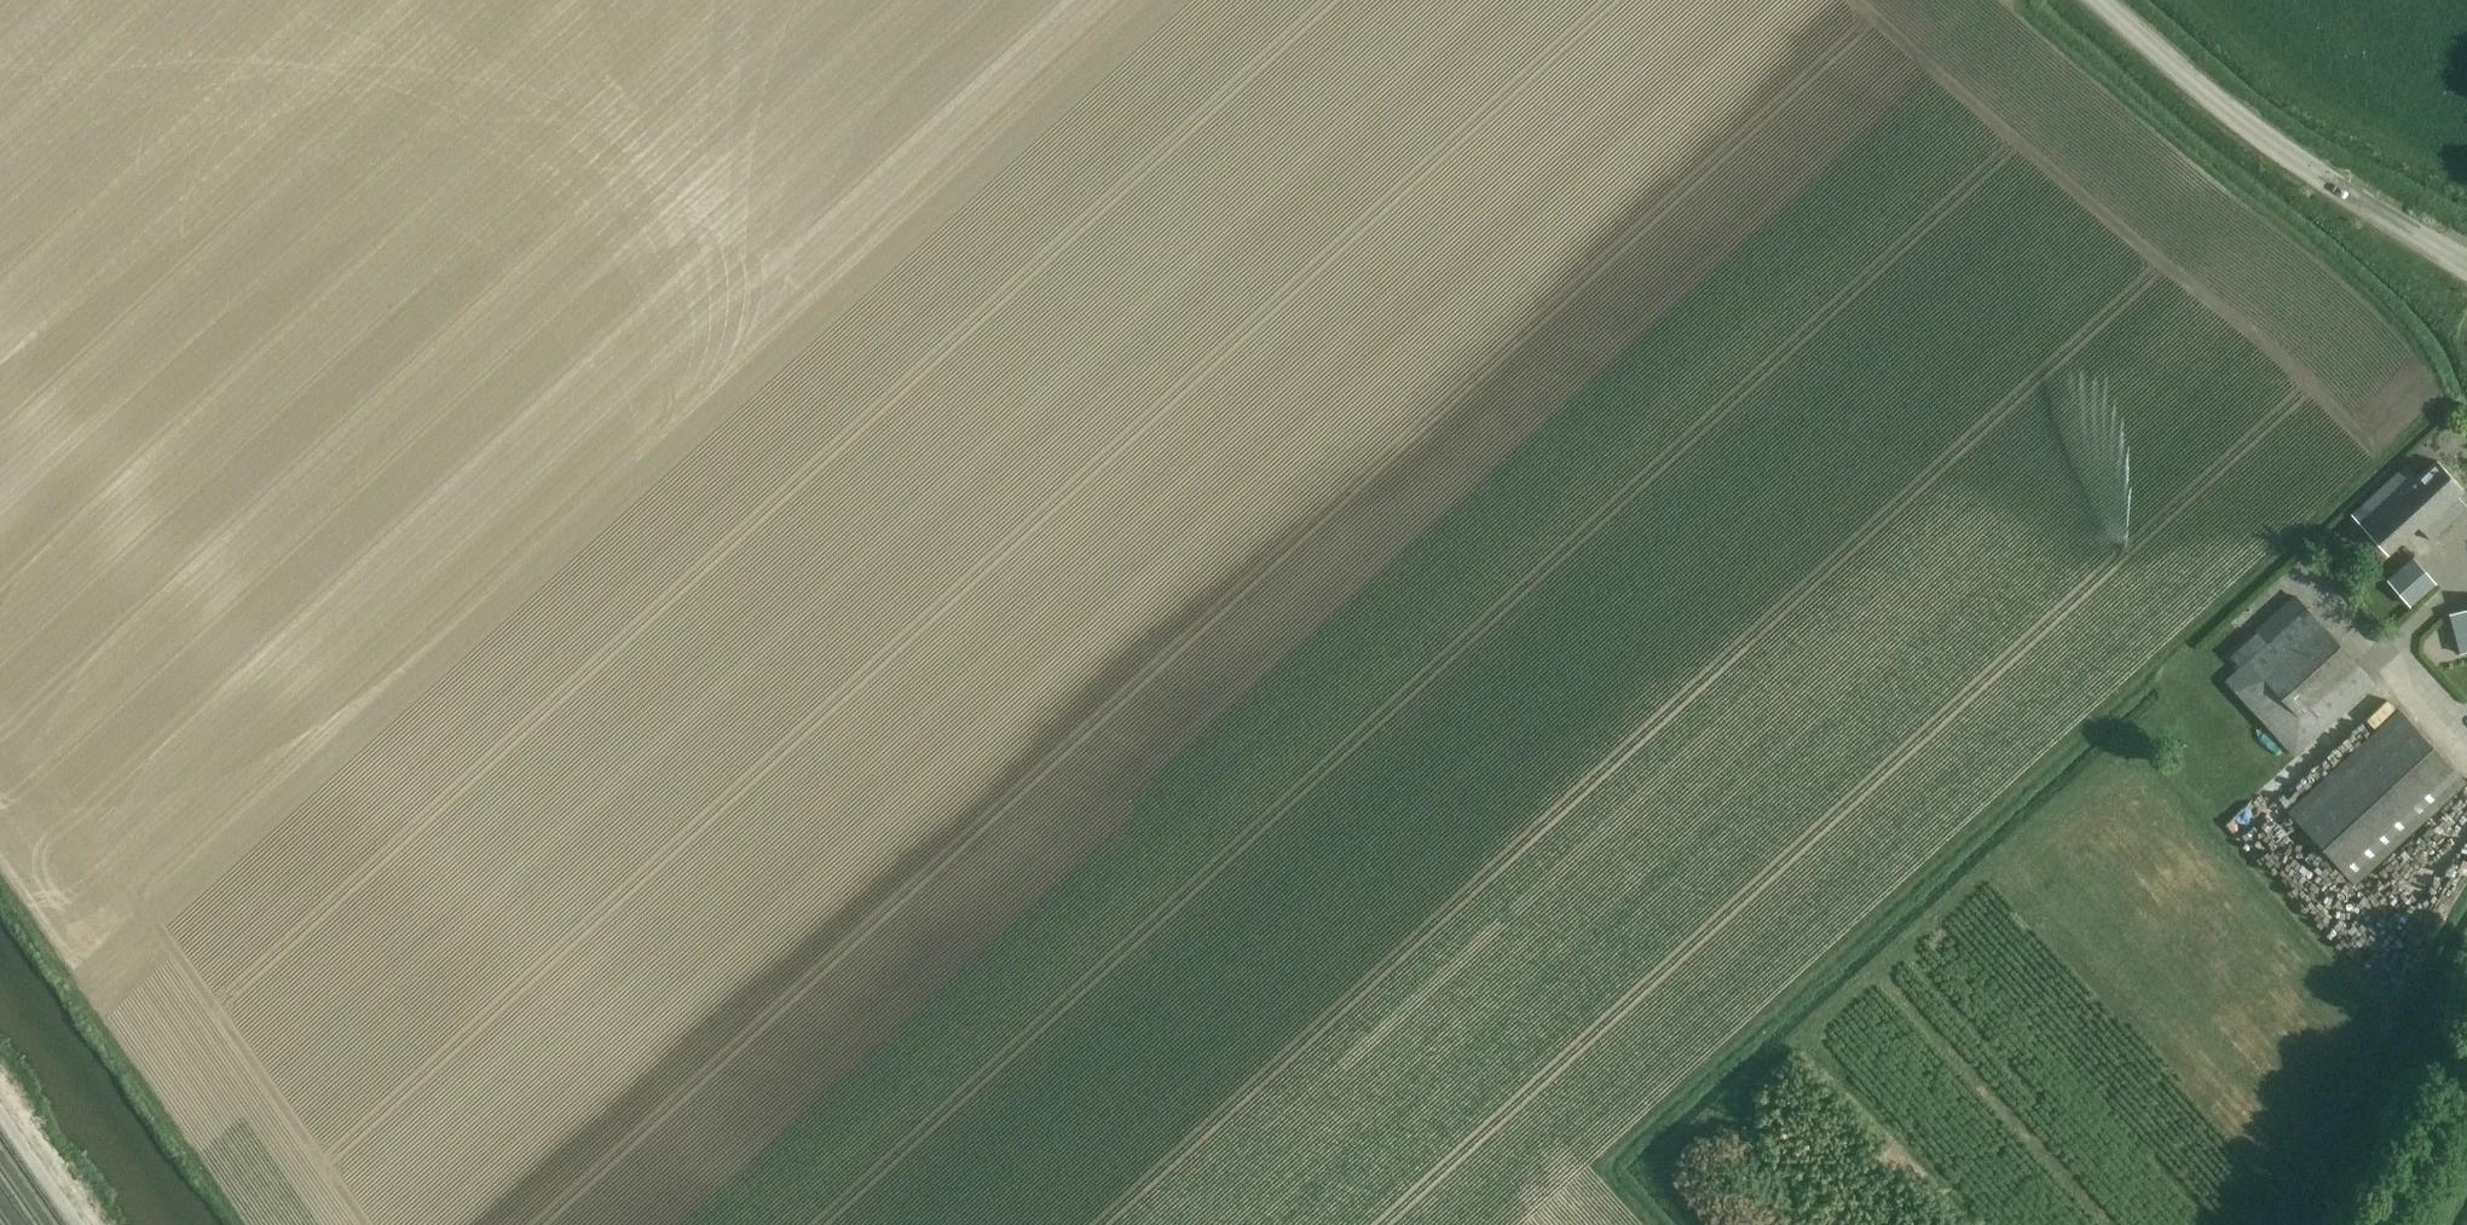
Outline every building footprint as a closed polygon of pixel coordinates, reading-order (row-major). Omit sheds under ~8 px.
[(2463,491),(2436,461),(2417,479),(2405,465),(2351,515),(2388,553),(2402,539),(2418,525),(2431,539),(2466,507),(2457,497),(2463,491)] [(2410,607),(2437,583),(2413,556),(2386,580),(2410,607)] [(2240,668),(2226,681),(2293,754),(2372,681),(2305,608),(2293,596),(2255,630),(2256,632),(2246,641),(2230,656),(2240,668)] [(2466,651),(2466,610),(2449,615),(2459,653),(2466,651)] [(2354,884),(2399,842),(2465,782),(2399,710),(2288,811),(2354,884)]
